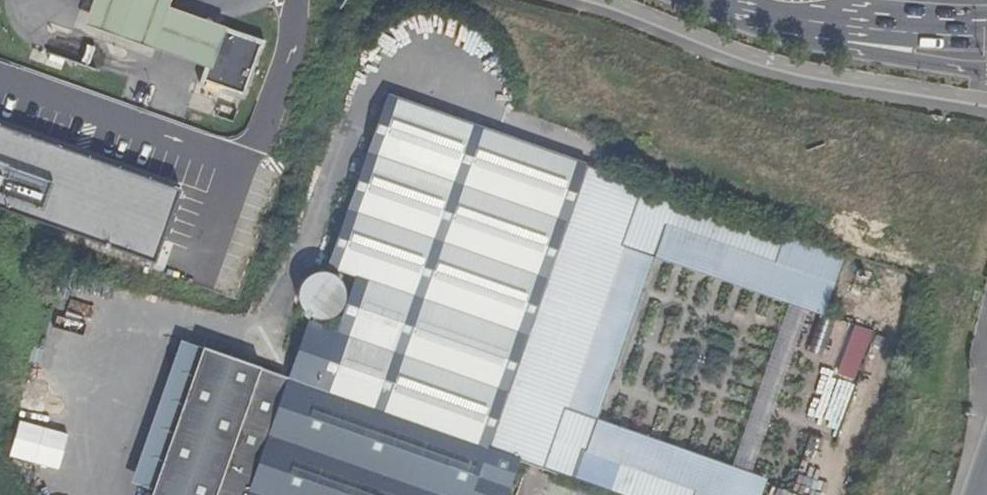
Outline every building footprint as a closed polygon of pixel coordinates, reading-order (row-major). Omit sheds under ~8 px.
[(174,5),(175,0),(96,0),(86,27),(176,60),(207,71),(219,40),(221,33),(227,34),(228,30),(215,25),(171,9),(174,5)] [(263,48),(227,34),(221,33),(219,40),(207,71),(203,83),(245,98),(263,48)] [(591,169),(390,98),(329,270),(359,280),(339,334),(328,330),(331,322),(335,321),(340,317),(343,313),(346,307),(348,300),(347,291),(344,287),(339,281),(332,277),(325,276),(322,276),(314,278),(310,281),(307,284),(304,288),(302,293),(301,298),(301,301),(302,306),(304,311),(307,316),(311,319),(316,321),(314,326),(310,324),(290,380),(205,350),(155,493),(155,494),(507,494),(519,462),(491,452),(591,169)] [(233,120),(237,109),(220,103),(216,114),(233,120)] [(150,262),(176,188),(0,126),(0,209),(150,262)] [(829,321),(850,260),(591,169),(491,452),(613,494),(767,494),(771,483),(601,423),(658,261),(829,321)] [(183,343),(132,485),(155,493),(205,350),(183,343)]
